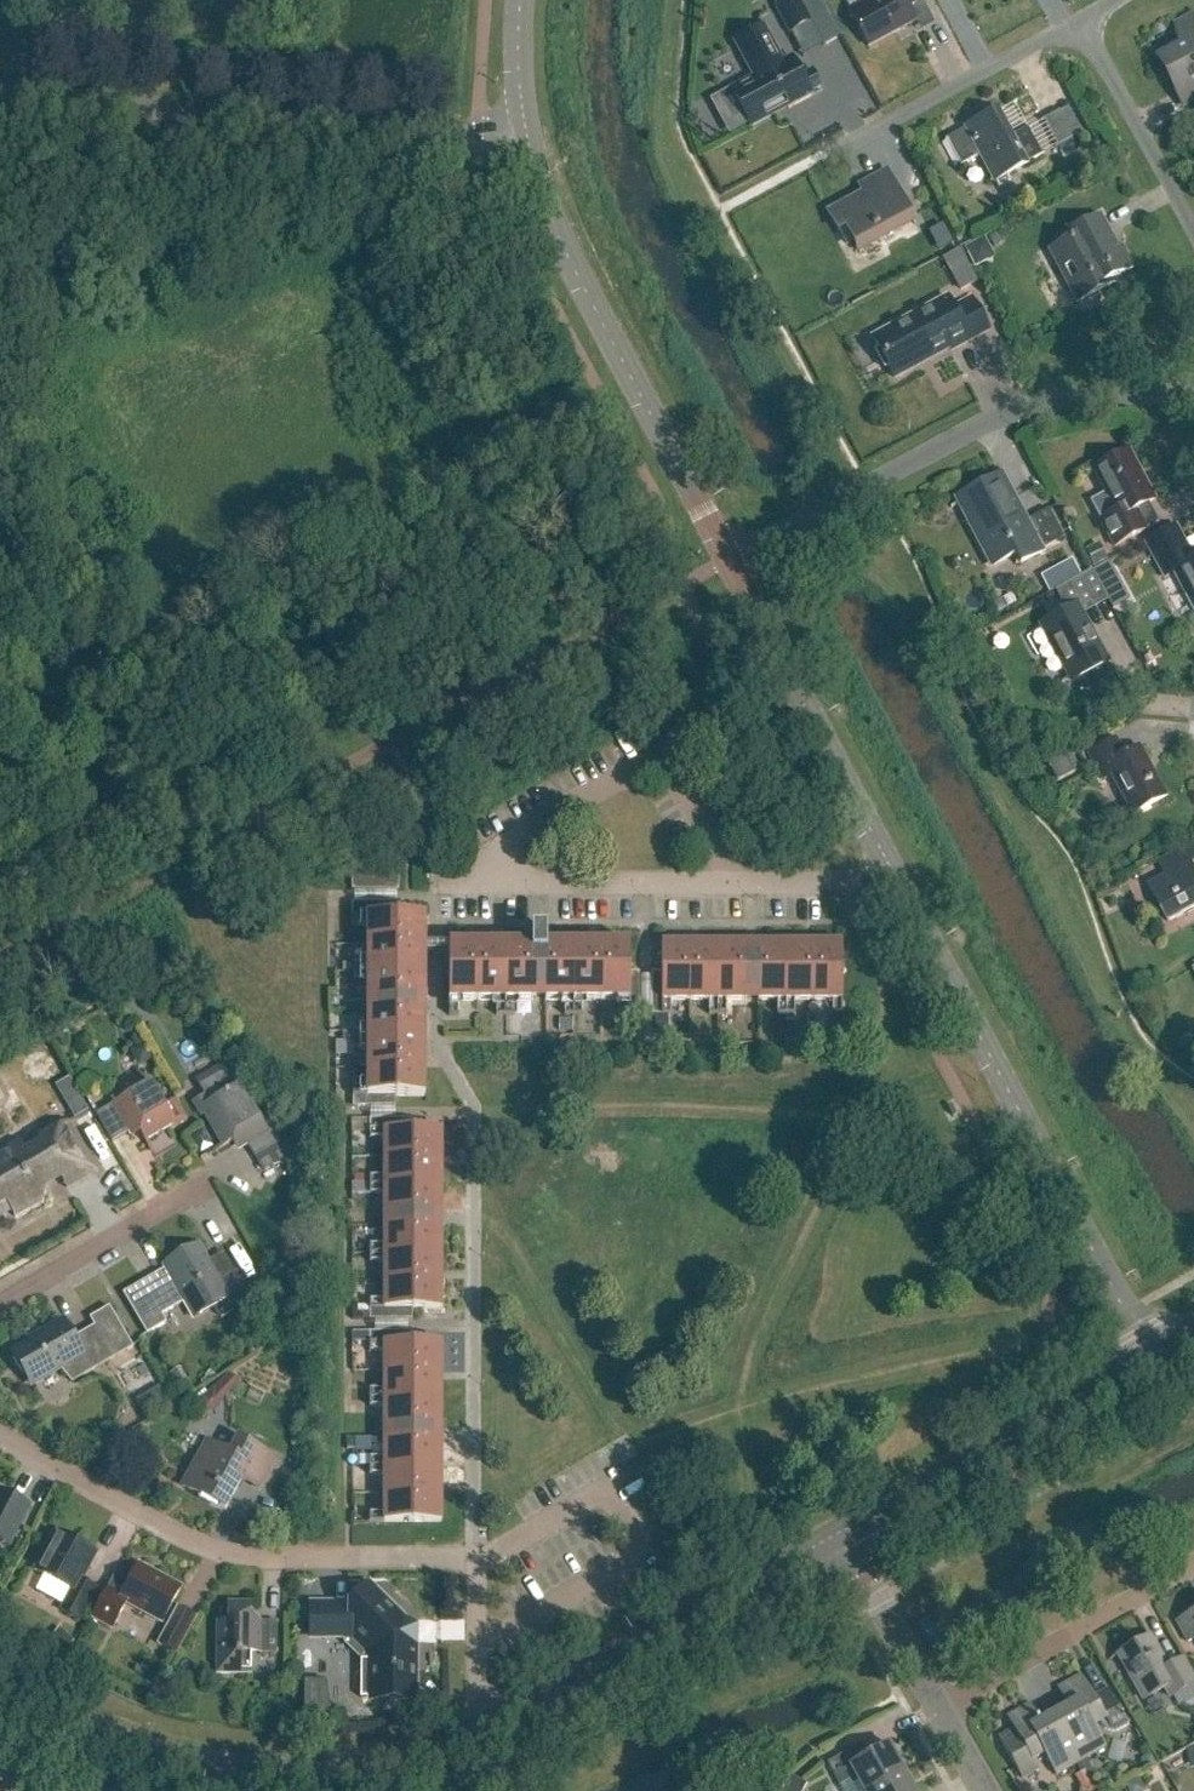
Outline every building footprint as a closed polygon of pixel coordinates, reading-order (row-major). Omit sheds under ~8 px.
[(812,22),(800,0),(791,0),(776,8),(790,34),(812,22)] [(922,3),(920,0),(873,0),(849,13),(868,48),(916,22),(909,10),(922,3)] [(1193,103),(1193,14),(1173,25),(1177,48),(1155,60),(1174,95),(1186,88),(1193,103)] [(809,93),(820,87),(812,71),(800,77),(791,60),(782,64),(763,28),(736,42),(755,79),(731,92),(750,129),(787,109),(787,111),(811,98),(809,93)] [(991,185),(1045,156),(1030,129),(1016,136),(1003,111),(945,142),(959,169),(977,159),(991,185)] [(1056,149),(1075,140),(1061,113),(1042,123),(1056,149)] [(857,252),(913,222),(887,173),(869,183),(873,190),(828,214),(838,233),(845,229),(857,252)] [(1117,251),(1100,217),(1061,238),(1064,244),(1048,253),(1076,305),(1114,285),(1111,281),(1133,270),(1122,249),(1117,251)] [(976,270),(995,259),(985,239),(965,250),(976,270)] [(950,354),(988,334),(970,300),(953,309),(948,299),(872,339),(894,380),(949,351),(950,354)] [(1129,453),(1093,472),(1105,495),(1090,502),(1114,549),(1157,526),(1146,506),(1154,502),(1129,453)] [(1019,565),(1063,541),(1048,512),(1025,524),(1001,479),(974,494),(975,497),(959,505),(991,567),(1014,555),(1019,565)] [(1182,540),(1175,527),(1145,544),(1164,580),(1175,574),(1193,609),(1193,563),(1182,540)] [(1065,586),(1081,577),(1072,562),(1057,570),(1065,586)] [(1096,609),(1106,603),(1090,573),(1081,577),(1065,586),(1054,592),(1067,616),(1042,630),(1070,681),(1105,661),(1079,612),(1093,604),(1096,609)] [(1133,817),(1166,799),(1140,749),(1126,757),(1116,740),(1089,755),(1103,781),(1111,777),(1133,817)] [(1058,784),(1077,774),(1063,749),(1045,759),(1058,784)] [(1193,865),(1193,844),(1158,863),(1166,878),(1149,888),(1168,924),(1193,910),(1193,865)] [(353,1088),(353,1098),(364,1098),(374,1098),(385,1098),(396,1098),(425,1098),(425,918),(399,918),(391,918),(383,918),(375,918),(367,918),(360,918),(352,918),(351,918),(351,928),(367,928),(367,965),(353,965),(353,983),(367,983),(367,1033),(353,1033),(353,1042),(353,1051),(367,1051),(367,1088),(353,1088)] [(532,945),(449,945),(449,1002),(449,1017),(459,1017),(459,1002),(496,1002),(496,1017),(514,1017),(514,1002),(564,1002),(564,1017),(582,1017),(582,1002),(619,1002),(620,1017),(629,1016),(629,1006),(629,995),(629,984),(629,973),(629,945),(546,945),(546,931),(532,931),(532,945)] [(842,944),(661,945),(662,973),(662,984),(662,995),(662,1005),(662,1016),(671,1016),(671,1002),(709,1002),(709,1016),(727,1016),(727,1002),(777,1001),(777,1016),(795,1016),(795,1001),(832,1001),(832,1016),(842,1016),(842,944)] [(629,984),(639,984),(639,973),(629,973),(629,984)] [(662,973),(651,973),(651,984),(662,984),(662,973)] [(629,995),(639,995),(639,984),(629,984),(629,995)] [(662,995),(662,984),(651,984),(651,995),(662,995)] [(629,1006),(639,1006),(639,995),(629,995),(629,1006)] [(662,1005),(662,995),(651,995),(651,1005),(662,1005)] [(662,1016),(662,1005),(651,1005),(652,1016),(662,1016)] [(639,1016),(639,1006),(629,1006),(629,1016),(639,1016)] [(774,1036),(783,1036),(783,1021),(774,1021),(774,1036)] [(342,1042),(353,1042),(353,1033),(342,1033),(342,1042)] [(135,1050),(142,1046),(137,1038),(130,1041),(135,1050)] [(345,1056),(345,1043),(335,1043),(335,1056),(345,1056)] [(254,1158),(281,1143),(271,1126),(266,1129),(241,1086),(236,1088),(224,1068),(202,1081),(205,1086),(200,1089),(204,1096),(195,1101),(223,1148),(236,1140),(239,1145),(245,1142),(254,1158)] [(337,1071),(337,1081),(348,1081),(348,1070),(337,1071)] [(145,1143),(185,1119),(175,1101),(165,1106),(151,1082),(96,1115),(112,1143),(137,1129),(145,1143)] [(352,1102),(352,1090),(343,1090),(343,1102),(352,1102)] [(77,1094),(64,1102),(74,1120),(88,1112),(77,1094)] [(364,1108),(364,1098),(353,1098),(353,1108),(364,1108)] [(374,1108),(374,1098),(364,1098),(364,1108),(374,1108)] [(385,1108),(385,1098),(374,1098),(374,1108),(385,1108)] [(396,1108),(396,1098),(385,1098),(385,1108),(396,1108)] [(381,1130),(381,1120),(370,1120),(370,1130),(381,1130)] [(391,1130),(391,1120),(381,1120),(381,1130),(391,1130)] [(402,1130),(402,1120),(391,1120),(391,1130),(402,1130)] [(413,1130),(413,1120),(402,1120),(402,1130),(413,1130)] [(66,1123),(22,1149),(19,1143),(0,1153),(0,1217),(10,1211),(14,1218),(42,1202),(45,1189),(41,1182),(57,1173),(66,1189),(95,1173),(66,1123)] [(442,1130),(413,1130),(402,1130),(391,1130),(381,1130),(370,1130),(370,1140),(384,1140),(384,1177),(370,1177),(370,1184),(370,1195),(384,1195),(384,1246),(370,1246),(370,1264),(384,1264),(384,1301),(370,1301),(370,1311),(381,1311),(391,1311),(402,1311),(413,1311),(442,1311),(442,1130)] [(352,1195),(370,1195),(370,1184),(352,1184),(352,1195)] [(211,1270),(199,1250),(122,1295),(146,1336),(167,1324),(162,1316),(186,1302),(193,1315),(210,1306),(222,1320),(252,1302),(227,1261),(211,1270)] [(59,1370),(72,1384),(133,1349),(109,1308),(90,1319),(94,1327),(71,1341),(60,1322),(43,1332),(44,1335),(15,1352),(34,1385),(59,1370)] [(381,1321),(381,1311),(370,1311),(370,1321),(381,1321)] [(392,1321),(391,1311),(381,1311),(381,1321),(392,1321)] [(402,1321),(402,1311),(391,1311),(392,1321),(402,1321)] [(413,1311),(402,1311),(402,1321),(413,1321),(413,1311)] [(381,1343),(381,1333),(370,1333),(370,1343),(381,1343)] [(391,1343),(392,1333),(381,1333),(381,1343),(391,1343)] [(402,1343),(402,1333),(392,1333),(391,1343),(402,1343)] [(413,1343),(413,1333),(402,1333),(402,1343),(413,1343)] [(441,1343),(413,1343),(402,1343),(391,1343),(381,1343),(370,1343),(369,1353),(384,1353),(384,1390),(369,1390),(369,1408),(384,1408),(384,1458),(369,1458),(369,1476),(384,1476),(384,1514),(369,1514),(369,1523),(441,1524),(441,1343)] [(143,1414),(167,1400),(160,1387),(136,1401),(143,1414)] [(242,1481),(259,1490),(275,1460),(238,1440),(230,1455),(207,1442),(182,1487),(225,1511),(242,1481)] [(363,1478),(363,1468),(353,1468),(353,1478),(363,1478)] [(30,1507),(0,1490),(0,1491),(0,1542),(8,1546),(30,1507)] [(83,1582),(98,1554),(58,1533),(47,1552),(45,1551),(34,1571),(72,1591),(60,1612),(79,1622),(97,1589),(83,1582)] [(162,1624),(181,1589),(139,1565),(130,1581),(116,1573),(92,1619),(113,1630),(126,1605),(162,1624)] [(353,1605),(312,1605),(312,1639),(360,1639),(372,1651),(372,1660),(361,1660),(361,1699),(413,1699),(413,1640),(416,1640),(416,1623),(406,1615),(404,1617),(367,1591),(353,1605)] [(277,1655),(278,1623),(250,1623),(250,1603),(228,1603),(228,1623),(217,1623),(216,1675),(251,1676),(252,1650),(260,1650),(260,1655),(277,1655)] [(176,1656),(197,1618),(177,1607),(156,1645),(176,1656)] [(1189,1613),(1190,1615),(1176,1623),(1188,1644),(1193,1641),(1193,1610),(1189,1613)] [(51,1647),(61,1656),(73,1642),(63,1633),(51,1647)] [(1193,1686),(1193,1682),(1182,1660),(1167,1669),(1149,1638),(1118,1655),(1144,1702),(1165,1690),(1171,1699),(1193,1686)] [(1093,1697),(1081,1676),(1057,1690),(1066,1706),(1053,1713),(1081,1762),(1106,1749),(1094,1727),(1100,1724),(1102,1727),(1105,1730),(1109,1732),(1113,1732),(1117,1732),(1129,1726),(1108,1689),(1093,1697)] [(325,1711),(326,1683),(305,1683),(305,1720),(328,1720),(328,1711),(325,1711)] [(1081,1762),(1053,1713),(1040,1721),(1031,1705),(1006,1718),(1013,1730),(999,1739),(1022,1780),(1023,1779),(1021,1776),(1036,1768),(1032,1762),(1044,1756),(1056,1777),(1081,1762)] [(888,1746),(867,1758),(860,1746),(828,1764),(840,1786),(849,1781),(851,1785),(858,1782),(863,1790),(872,1790),(903,1773),(888,1746)] [(1146,1773),(1157,1767),(1151,1757),(1146,1757),(1142,1770),(1146,1773)] [(872,1790),(913,1790),(903,1773),(872,1790)] [(807,1784),(790,1776),(782,1790),(803,1790),(807,1784)] [(1138,1780),(1125,1787),(1127,1790),(1144,1790),(1138,1780)]
